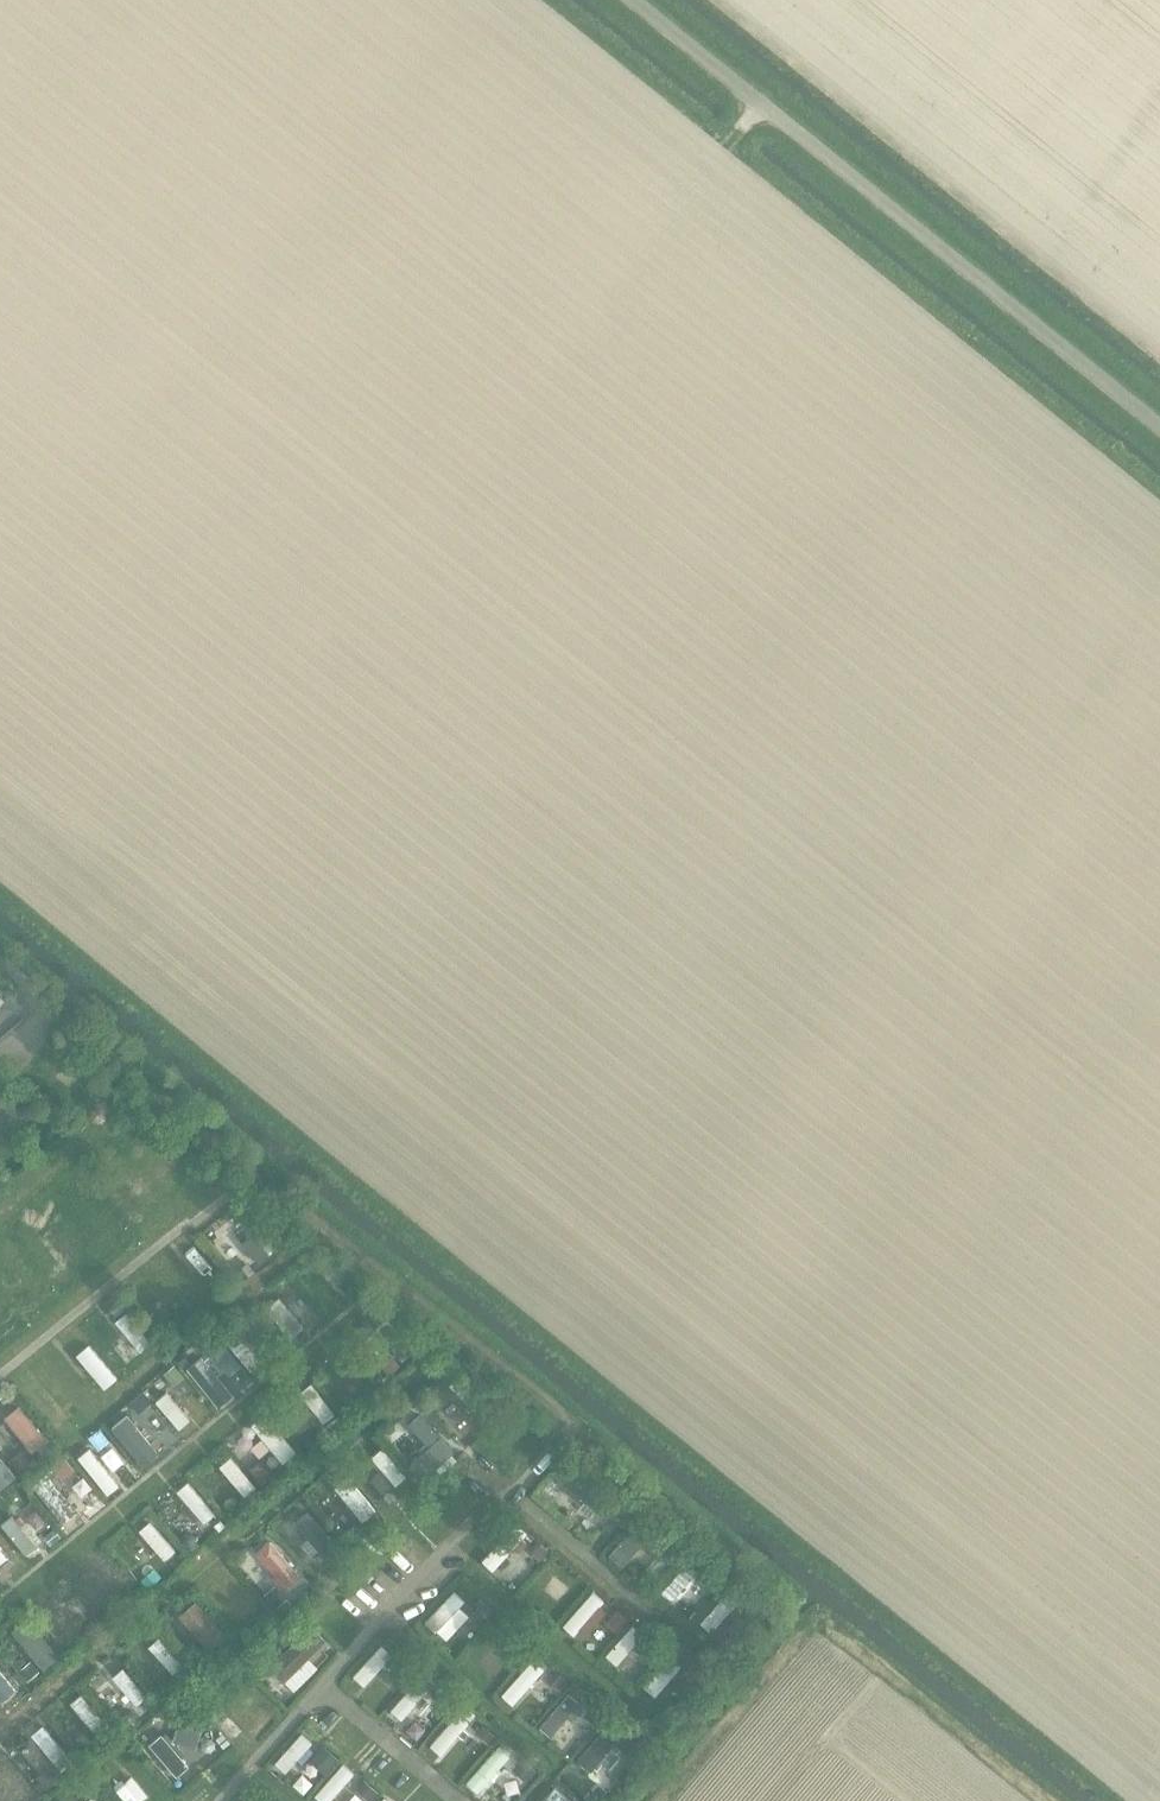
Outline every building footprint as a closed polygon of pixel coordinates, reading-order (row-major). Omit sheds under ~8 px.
[(262,1262),(284,1242),(258,1212),(235,1232),(262,1262)] [(190,1256),(217,1291),(228,1282),(202,1248),(190,1256)] [(10,1312),(0,1300),(0,1321),(10,1312)] [(142,1349),(153,1339),(129,1309),(117,1318),(142,1349)] [(239,1331),(228,1340),(253,1369),(264,1359),(239,1331)] [(78,1352),(106,1387),(119,1376),(92,1341),(78,1352)] [(356,1349),(343,1357),(360,1387),(373,1380),(356,1349)] [(191,1364),(219,1405),(234,1395),(206,1354),(191,1364)] [(392,1356),(381,1365),(389,1374),(400,1365),(392,1356)] [(174,1365),(164,1373),(173,1384),(183,1376),(174,1365)] [(320,1381),(307,1386),(322,1422),(334,1417),(320,1381)] [(170,1389),(158,1398),(180,1426),(191,1418),(170,1389)] [(142,1393),(131,1402),(138,1411),(149,1402),(142,1393)] [(33,1449),(49,1437),(22,1402),(6,1414),(33,1449)] [(284,1461),(298,1451),(266,1410),(252,1421),(284,1461)] [(291,1419),(303,1432),(313,1423),(301,1410),(291,1419)] [(430,1446),(411,1461),(425,1479),(457,1453),(423,1410),(410,1421),(430,1446)] [(127,1412),(112,1428),(149,1464),(164,1448),(127,1412)] [(99,1430),(90,1438),(99,1449),(108,1441),(99,1430)] [(92,1445),(80,1454),(109,1492),(121,1484),(92,1445)] [(385,1445),(373,1454),(397,1483),(409,1474),(385,1445)] [(4,1487),(19,1473),(0,1450),(0,1482),(4,1487)] [(23,1452),(12,1461),(19,1470),(30,1461),(23,1452)] [(64,1458),(53,1466),(61,1478),(73,1469),(64,1458)] [(264,1462),(251,1472),(262,1485),(275,1474),(264,1462)] [(608,1516),(620,1500),(577,1468),(565,1483),(608,1516)] [(352,1474),(338,1484),(363,1519),(377,1509),(352,1474)] [(206,1522),(219,1512),(190,1479),(178,1490),(206,1522)] [(307,1505),(289,1519),(319,1559),(338,1544),(307,1505)] [(3,1522),(28,1551),(40,1542),(14,1513),(3,1522)] [(162,1557),(175,1550),(155,1518),(142,1526),(162,1557)] [(638,1519),(610,1553),(625,1564),(653,1531),(638,1519)] [(258,1547),(288,1589),(304,1577),(273,1536),(258,1547)] [(537,1540),(530,1548),(541,1558),(548,1550),(537,1540)] [(1,1577),(18,1562),(0,1541),(0,1576),(1,1577)] [(112,1552),(101,1561),(124,1589),(135,1580),(112,1552)] [(544,1590),(564,1567),(552,1557),(532,1581),(544,1590)] [(664,1590),(674,1599),(702,1565),(692,1557),(664,1590)] [(55,1596),(83,1628),(98,1615),(70,1582),(55,1596)] [(276,1588),(266,1596),(276,1608),(286,1599),(276,1588)] [(596,1588),(565,1622),(576,1632),(607,1599),(596,1588)] [(475,1611),(453,1590),(426,1619),(448,1639),(475,1611)] [(728,1591),(702,1621),(714,1630),(739,1600),(728,1591)] [(197,1598),(179,1616),(212,1648),(229,1630),(197,1598)] [(483,1600),(478,1606),(489,1616),(494,1609),(483,1600)] [(618,1609),(608,1621),(619,1630),(629,1618),(618,1609)] [(631,1621),(608,1655),(622,1664),(644,1630),(631,1621)] [(272,1665),(287,1679),(327,1637),(311,1623),(272,1665)] [(163,1634),(151,1643),(173,1672),(185,1663),(163,1634)] [(378,1640),(357,1677),(371,1686),(393,1648),(378,1640)] [(496,1676),(514,1656),(506,1649),(489,1669),(496,1676)] [(671,1653),(646,1686),(659,1695),(683,1663),(671,1653)] [(289,1679),(298,1687),(321,1663),(312,1654),(289,1679)] [(515,1704),(548,1667),(535,1656),(502,1693),(515,1704)] [(31,1662),(20,1671),(28,1680),(39,1671),(31,1662)] [(114,1674),(137,1703),(149,1694),(126,1664),(114,1674)] [(705,1665),(698,1674),(705,1680),(713,1671),(711,1670),(705,1665)] [(558,1672),(552,1680),(563,1689),(569,1682),(558,1672)] [(404,1718),(431,1686),(419,1677),(392,1708),(404,1718)] [(438,1685),(432,1692),(442,1702),(449,1695),(438,1685)] [(567,1689),(542,1725),(556,1735),(581,1699),(567,1689)] [(95,1730),(106,1721),(84,1692),(72,1700),(95,1730)] [(596,1705),(588,1714),(599,1723),(607,1714),(596,1705)] [(443,1753),(470,1719),(459,1710),(432,1744),(443,1753)] [(617,1739),(628,1748),(636,1739),(610,1718),(577,1759),(591,1771),(617,1739)] [(151,1753),(188,1766),(201,1727),(181,1720),(176,1734),(160,1729),(151,1753)] [(45,1722),(33,1731),(61,1767),(73,1758),(45,1722)] [(483,1724),(477,1731),(489,1742),(495,1735),(483,1724)] [(288,1770),(314,1739),(303,1730),(277,1761),(288,1770)] [(201,1742),(201,1747),(205,1751),(210,1751),(214,1748),(214,1742),(211,1738),(205,1738),(201,1742)] [(503,1742),(467,1779),(483,1794),(518,1756),(503,1742)] [(324,1746),(313,1759),(326,1770),(337,1757),(324,1746)] [(0,1762),(0,1771),(21,1797),(33,1788),(8,1756),(0,1762)] [(524,1759),(516,1767),(528,1778),(536,1770),(524,1759)] [(325,1800),(330,1800),(357,1771),(345,1760),(316,1793),(325,1800)] [(149,1790),(126,1777),(118,1790),(138,1800),(142,1800),(149,1790)] [(365,1780),(358,1788),(370,1799),(377,1791),(365,1780)] [(557,1783),(541,1800),(578,1800),(557,1783)] [(90,1800),(110,1800),(103,1792),(90,1800)] [(247,1792),(240,1800),(260,1800),(247,1792)]
